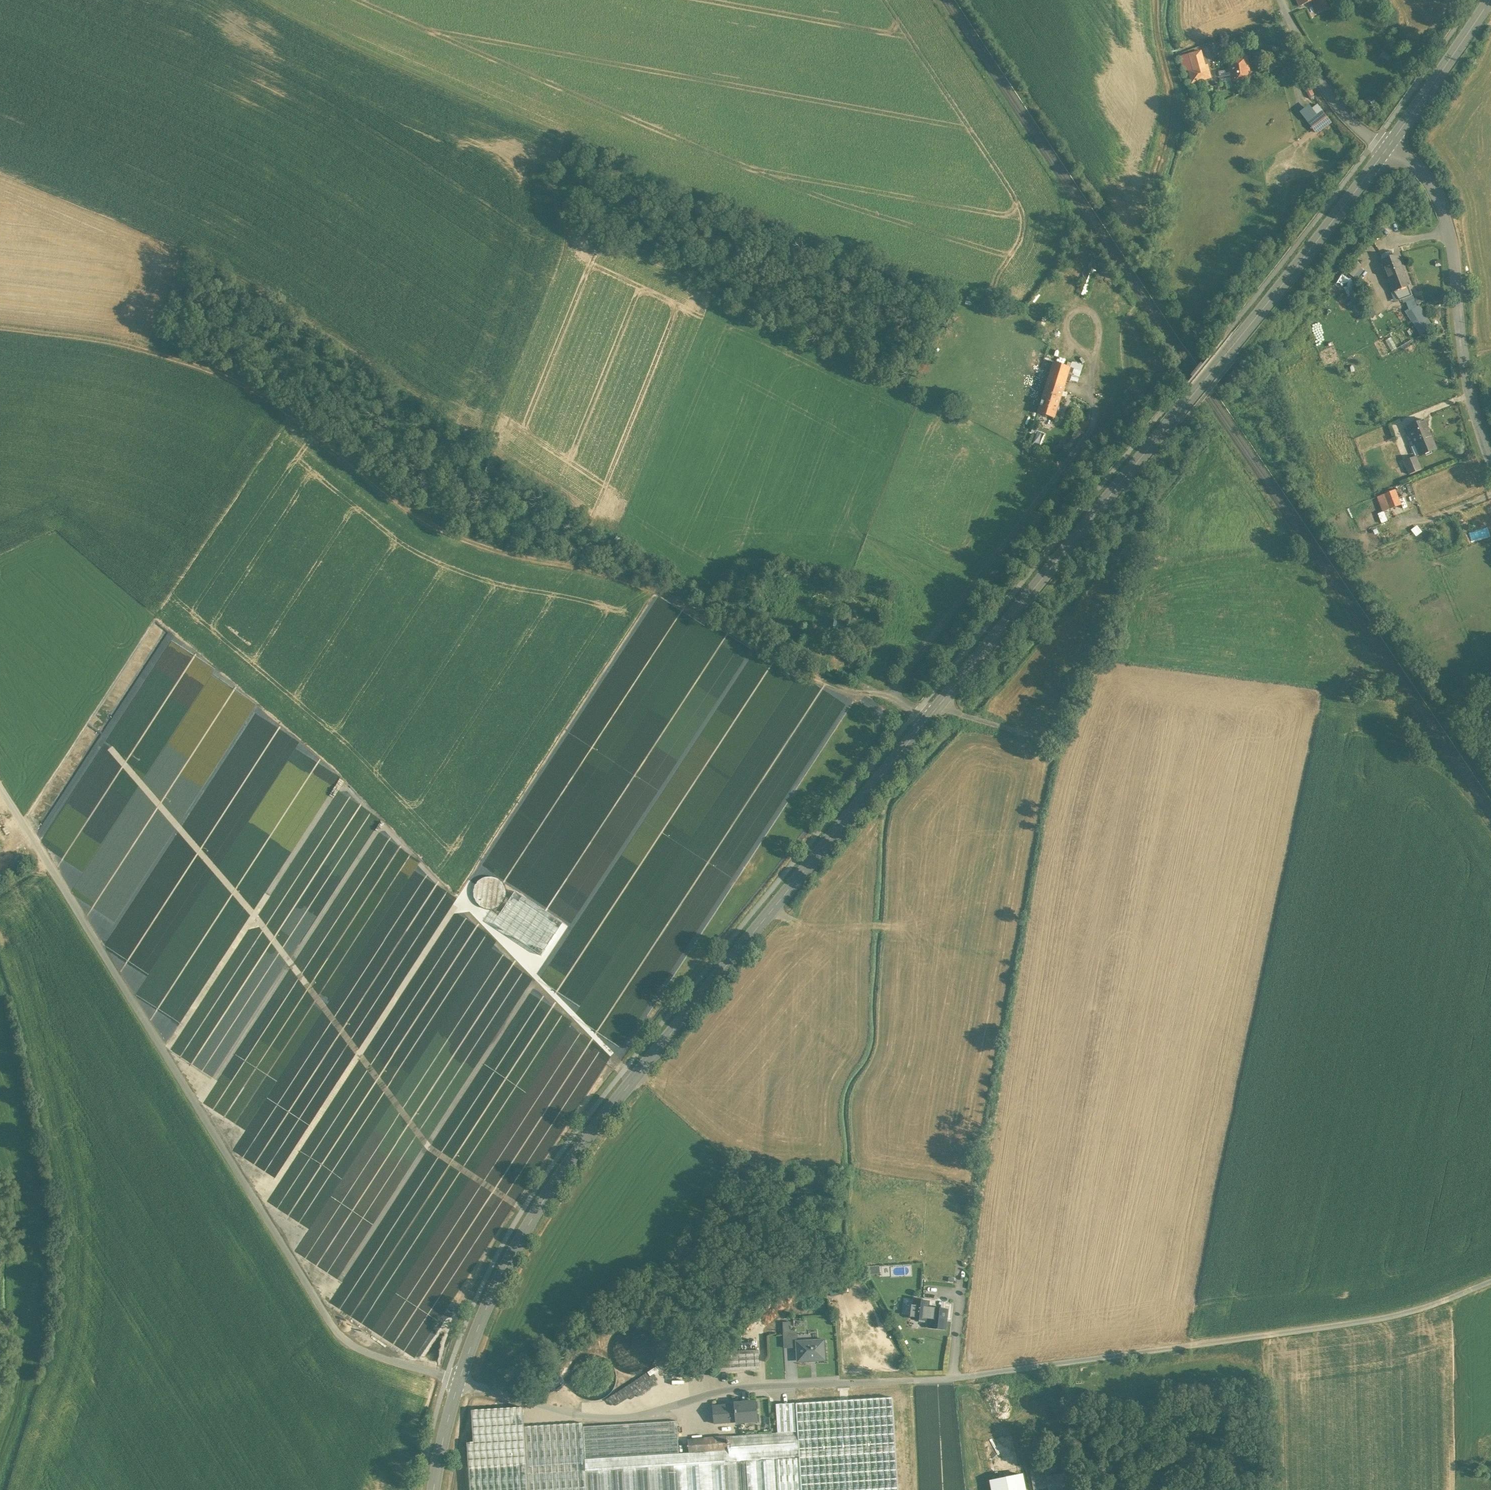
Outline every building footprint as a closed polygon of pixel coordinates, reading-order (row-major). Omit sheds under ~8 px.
[(1299,6),(1312,1),(1318,13),(1329,8),(1325,0),(1296,0),(1299,6)] [(1392,55),(1383,50),(1380,56),(1389,61),(1392,55)] [(1201,51),(1189,54),(1192,66),(1204,62),(1201,51)] [(1192,66),(1189,54),(1179,57),(1181,65),(1185,64),(1187,68),(1192,66)] [(1247,55),(1228,58),(1230,70),(1219,72),(1220,83),(1231,81),(1251,78),(1247,55)] [(1204,62),(1192,66),(1194,72),(1205,68),(1204,62)] [(1205,68),(1194,72),(1192,66),(1187,68),(1191,83),(1211,78),(1208,67),(1205,68)] [(1317,133),(1331,123),(1322,112),(1309,121),(1317,133)] [(1396,254),(1393,256),(1391,251),(1382,254),(1381,260),(1394,292),(1397,291),(1409,286),(1396,254)] [(1361,266),(1353,260),(1345,271),(1353,277),(1361,266)] [(1334,284),(1347,293),(1356,279),(1343,271),(1334,284)] [(1375,285),(1365,289),(1375,313),(1385,309),(1375,285)] [(1409,286),(1397,291),(1400,300),(1405,298),(1412,295),(1409,286)] [(1412,295),(1405,298),(1410,310),(1417,307),(1412,295)] [(1416,316),(1425,331),(1430,328),(1421,313),(1416,316)] [(1414,314),(1409,317),(1420,334),(1425,331),(1416,316),(1414,314)] [(1429,359),(1403,316),(1387,326),(1413,369),(1429,359)] [(1385,327),(1373,334),(1419,410),(1431,403),(1385,327)] [(1072,361),(1070,372),(1080,374),(1083,364),(1072,361)] [(1070,368),(1053,362),(1044,392),(1061,397),(1070,368)] [(1061,397),(1044,392),(1037,413),(1054,418),(1061,397)] [(1424,419),(1407,426),(1418,453),(1419,455),(1436,449),(1424,419)] [(1415,456),(1404,461),(1409,474),(1421,470),(1415,456)] [(1395,490),(1378,497),(1383,511),(1400,505),(1395,490)] [(1413,527),(1415,534),(1422,532),(1420,525),(1413,527)] [(472,898),(498,905),(504,881),(479,874),(472,898)] [(245,1161),(258,1161),(258,1147),(245,1147),(245,1161)] [(947,1309),(932,1307),(932,1308),(928,1308),(929,1301),(917,1300),(917,1301),(917,1306),(912,1306),(911,1316),(918,1317),(918,1319),(918,1320),(919,1320),(919,1321),(925,1322),(925,1321),(927,1321),(927,1318),(931,1319),(930,1328),(945,1330),(947,1309)] [(791,1332),(784,1333),(784,1348),(792,1347),(791,1332)] [(797,1341),(796,1341),(797,1347),(797,1360),(816,1358),(816,1361),(826,1360),(824,1340),(797,1341)] [(758,1350),(726,1352),(726,1358),(718,1359),(719,1372),(760,1370),(758,1350)] [(647,1373),(613,1391),(618,1402),(653,1384),(647,1373)] [(735,1404),(713,1406),(715,1423),(736,1422),(736,1423),(758,1421),(756,1401),(735,1403),(735,1404)] [(796,1403),(776,1404),(778,1433),(797,1432),(796,1403)] [(472,1410),(474,1442),(467,1442),(470,1489),(529,1489),(525,1426),(524,1426),(523,1407),(472,1410)] [(806,1439),(822,1438),(821,1415),(805,1416),(806,1439)] [(583,1427),(583,1423),(525,1426),(529,1489),(801,1489),(797,1432),(778,1433),(727,1436),(728,1449),(706,1451),(706,1454),(689,1456),(689,1453),(679,1453),(677,1421),(583,1427)] [(727,1436),(688,1439),(689,1453),(689,1456),(706,1454),(706,1451),(728,1449),(727,1436)] [(1075,1472),(1047,1476),(1048,1486),(1049,1489),(1078,1489),(1075,1472)] [(991,1480),(993,1489),(1024,1489),(1021,1475),(991,1480)]
